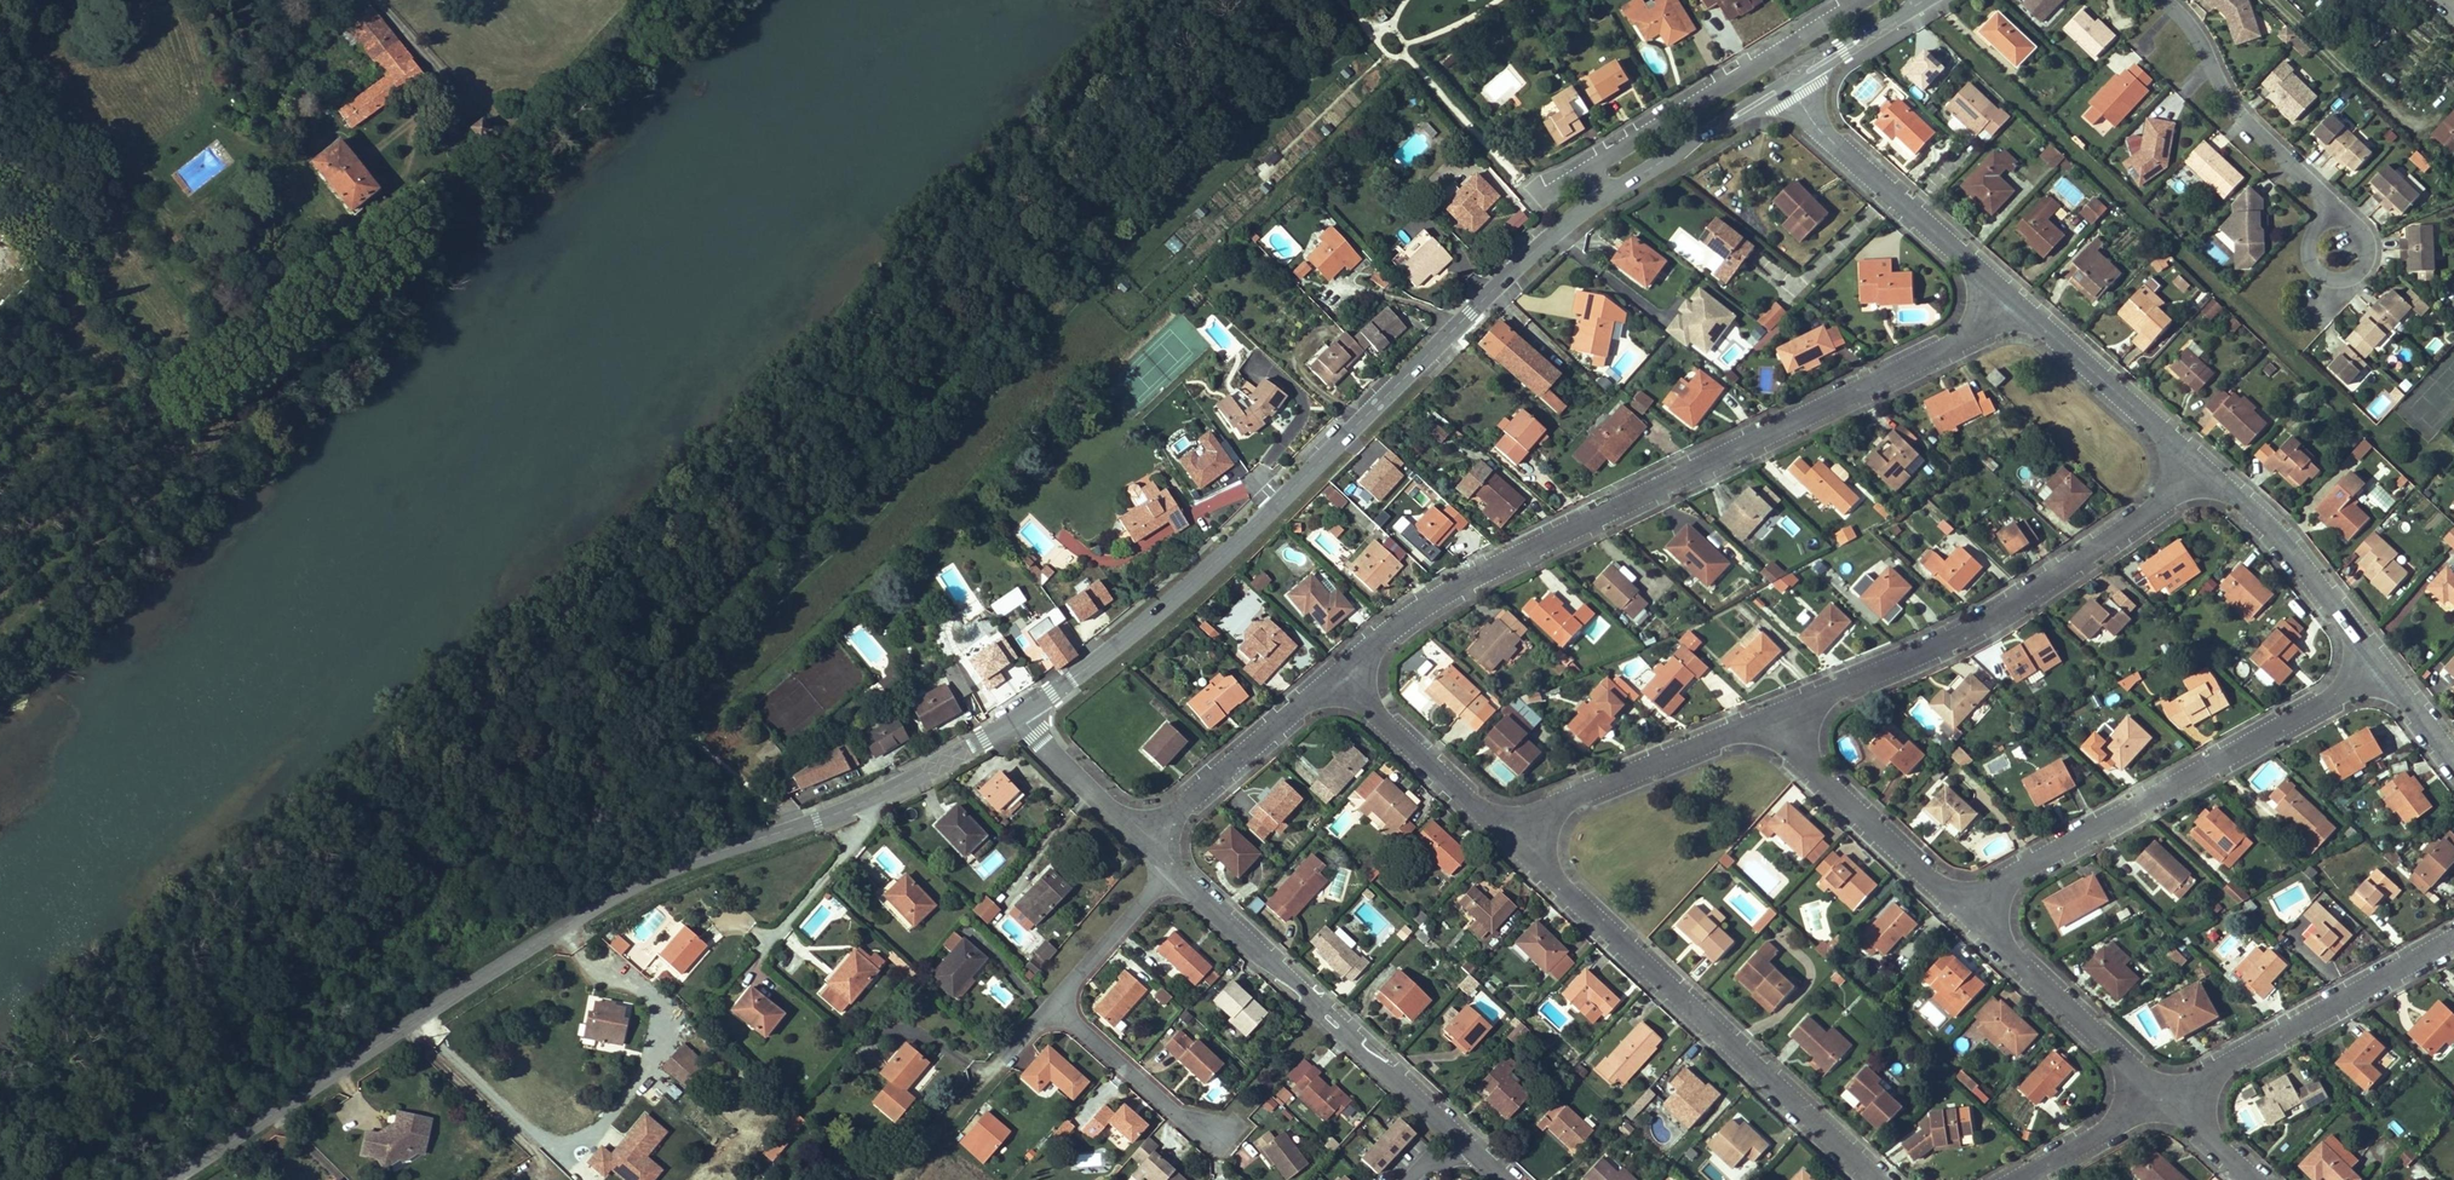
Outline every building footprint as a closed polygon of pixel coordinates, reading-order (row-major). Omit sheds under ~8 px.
[(1646,4),(1644,0),(1636,0),(1623,8),(1627,15),(1646,4)] [(1654,0),(1658,7),(1669,1),(1689,34),(1695,29),(1677,0),(1654,0)] [(1750,0),(1702,0),(1709,10),(1719,4),(1729,21),(1741,13),(1742,16),(1755,8),(1750,0)] [(2061,0),(2030,0),(2024,6),(2040,22),(2061,0)] [(2226,15),(2229,13),(2238,30),(2255,37),(2261,35),(2250,4),(2246,0),(2210,0),(2226,15)] [(1689,34),(1669,1),(1658,7),(1651,12),(1646,4),(1627,15),(1633,25),(1637,23),(1645,37),(1659,29),(1661,34),(1668,46),(1689,34)] [(423,74),(371,7),(346,25),(386,76),(339,113),(352,130),(423,74)] [(2108,28),(2104,32),(2093,22),(2081,11),(2064,29),(2094,58),(2115,36),(2108,28)] [(1999,13),(1982,31),(1981,33),(1992,44),(2017,67),(2035,48),(1999,13)] [(2229,13),(2226,15),(2237,44),(2255,37),(2238,30),(2229,13)] [(2104,32),(2108,28),(2097,18),(2093,22),(2104,32)] [(2278,34),(2286,42),(2294,34),(2286,25),(2278,34)] [(1645,37),(1648,41),(1661,34),(1659,29),(1645,37)] [(2296,35),(2294,34),(2286,42),(2288,44),(2289,43),(2296,35)] [(2306,58),(2312,51),(2296,35),(2289,43),(2306,58)] [(1910,63),(1903,71),(1924,91),(1945,69),(1927,51),(1916,62),(1913,65),(1911,63),(1910,63)] [(1621,91),(1619,88),(1630,81),(1617,61),(1590,77),(1596,87),(1604,101),(1621,91)] [(2282,95),(2286,99),(2283,102),(2279,107),(2294,123),(2318,99),(2292,73),(2294,71),(2285,63),(2265,84),(2273,92),(2276,89),(2282,95)] [(2128,73),(2145,89),(2151,83),(2134,67),(2128,73)] [(2120,81),(2107,95),(2083,121),(2093,129),(2103,118),(2111,125),(2145,89),(2128,73),(2120,81)] [(2116,77),(2103,92),(2107,95),(2120,81),(2116,77)] [(1996,115),(2005,124),(2010,118),(2001,110),(1999,112),(1968,84),(1946,108),(1954,115),(1955,114),(1977,135),(1984,128),(1996,115)] [(1579,119),(1590,112),(1574,87),(1554,99),(1562,113),(1546,123),(1559,145),(1581,132),(1574,121),(1579,119)] [(1596,106),(1604,101),(1596,87),(1587,92),(1596,106)] [(1894,106),(1886,115),(1877,125),(1887,133),(1890,130),(1895,134),(1916,153),(1934,133),(1899,100),(1894,106)] [(1890,102),(1881,111),(1886,115),(1894,106),(1890,102)] [(2442,125),(2445,128),(2453,119),(2453,113),(2442,125)] [(2324,147),(2331,154),(2339,161),(2342,158),(2347,164),(2354,171),(2371,154),(2350,134),(2330,114),(2314,132),(2321,139),(2327,144),(2324,147)] [(1984,128),(1993,136),(2005,124),(1996,115),(1984,128)] [(1574,121),(1581,132),(1585,129),(1579,119),(1574,121)] [(2442,125),(2438,129),(2453,144),(2453,119),(2445,128),(2442,125)] [(480,138),(490,131),(481,120),(476,124),(471,127),(480,138)] [(2147,120),(2143,139),(2150,140),(2148,150),(2144,155),(2141,151),(2122,163),(2138,186),(2166,167),(2174,125),(2147,120)] [(2453,150),(2453,144),(2438,129),(2435,133),(2447,146),(2453,151),(2453,150)] [(1890,130),(1887,133),(1892,138),(1895,134),(1890,130)] [(1414,131),(1393,155),(1408,167),(1429,143),(1414,131)] [(2447,146),(2435,133),(2428,140),(2441,152),(2447,146)] [(2150,140),(2143,139),(2141,151),(2144,155),(2148,150),(2150,140)] [(2321,139),(2319,142),(2324,147),(2327,144),(2321,139)] [(382,194),(339,141),(313,162),(356,215),(382,194)] [(473,158),(489,145),(487,142),(485,144),(482,141),(468,152),(473,158)] [(2243,179),(2203,141),(2184,161),(2224,199),(2243,179)] [(2055,147),(2052,144),(2041,156),(2044,159),(2055,147)] [(2044,159),(2055,168),(2065,157),(2055,147),(2044,159)] [(2019,163),(2004,150),(1999,155),(2008,164),(2006,167),(2011,172),(2019,163)] [(2006,167),(2008,164),(1999,155),(1995,151),(1963,186),(1992,213),(2014,191),(1997,176),(2006,167)] [(2432,165),(2417,151),(2411,157),(2425,172),(2432,165)] [(194,165),(211,166),(212,158),(195,156),(194,165)] [(2342,158),(2339,161),(2344,167),(2347,164),(2342,158)] [(2074,173),(2078,169),(2067,159),(2063,163),(2074,173)] [(172,175),(184,193),(201,182),(188,163),(172,175)] [(2402,215),(2420,197),(2403,181),(2387,166),(2370,184),(2378,191),(2372,197),(2380,205),(2388,212),(2393,207),(2402,215)] [(1484,220),(1479,216),(1498,197),(1475,174),(1443,206),(1470,233),(1484,220)] [(1791,216),(1808,234),(1824,218),(1808,201),(1812,197),(1795,181),(1775,200),(1791,216)] [(2262,201),(2248,188),(2232,205),(2239,211),(2239,215),(2236,215),(2228,223),(2228,235),(2237,243),(2238,268),(2251,268),(2257,261),(2257,254),(2264,253),(2264,242),(2263,232),(2259,233),(2258,216),(2263,212),(2262,201)] [(2044,201),(2055,212),(2061,206),(2049,195),(2044,201)] [(1808,201),(1824,218),(1828,214),(1812,197),(1808,201)] [(2081,214),(2093,225),(2106,211),(2094,200),(2081,214)] [(2041,240),(2034,248),(2044,257),(2063,236),(2047,221),(2055,212),(2044,201),(2019,227),(2031,238),(2035,235),(2041,240)] [(2264,242),(2269,233),(2268,217),(2263,212),(2258,216),(2259,233),(2263,232),(2264,242)] [(1784,223),(1801,240),(1808,234),(1791,216),(1784,223)] [(1734,266),(1742,256),(1746,259),(1754,248),(1716,220),(1700,240),(1726,259),(1734,266)] [(2410,276),(2435,276),(2435,252),(2434,227),(2410,227),(2409,243),(2402,243),(2402,253),(2402,263),(2410,262),(2410,276)] [(1318,261),(1313,265),(1325,278),(1340,262),(1343,266),(1347,270),(1359,259),(1328,228),(1317,238),(1322,244),(1311,253),(1318,261)] [(1400,269),(1431,237),(1423,229),(1391,261),(1400,269)] [(180,234),(171,240),(178,250),(187,243),(180,234)] [(2041,240),(2035,235),(2031,238),(2029,242),(2034,248),(2041,240)] [(1452,258),(1431,237),(1400,269),(1416,286),(1430,273),(1439,264),(1442,267),(1452,258)] [(1628,249),(1617,264),(1646,286),(1665,262),(1632,237),(1625,247),(1628,249)] [(2103,245),(2096,239),(2089,247),(2096,253),(2103,245)] [(1628,249),(1625,247),(1614,261),(1617,264),(1628,249)] [(2096,253),(2089,247),(2064,274),(2079,288),(2082,285),(2095,298),(2108,282),(2111,285),(2120,275),(2096,253)] [(2151,261),(2157,271),(2173,262),(2168,251),(2151,261)] [(1311,253),(1306,258),(1313,265),(1318,261),(1311,253)] [(1723,262),(1736,272),(1746,259),(1742,256),(1734,266),(1726,259),(1723,262)] [(1291,270),(1298,280),(1312,270),(1306,260),(1291,270)] [(1912,303),(1910,274),(1900,273),(1900,278),(1891,278),(1891,274),(1890,261),(1860,262),(1861,300),(1877,300),(1882,295),(1890,295),(1891,303),(1912,303)] [(1340,262),(1325,278),(1328,281),(1343,266),(1340,262)] [(1714,274),(1727,283),(1736,272),(1723,262),(1714,274)] [(1430,273),(1434,276),(1442,267),(1439,264),(1430,273)] [(1369,279),(1383,288),(1387,283),(1375,271),(1369,279)] [(2177,276),(2173,284),(2185,290),(2189,283),(2177,276)] [(2082,285),(2079,288),(2095,302),(2111,285),(2108,282),(2095,298),(2082,285)] [(1733,323),(1744,310),(1712,286),(1702,299),(1733,323)] [(2122,308),(2144,328),(2139,333),(2135,338),(2147,349),(2171,323),(2156,308),(2161,303),(2143,286),(2122,308)] [(1589,322),(1583,321),(1576,352),(1594,355),(1592,365),(1604,367),(1613,321),(1624,323),(1625,313),(1604,295),(1578,289),(1573,311),(1584,314),(1590,315),(1589,322)] [(2382,305),(2375,312),(2369,320),(2363,327),(2357,333),(2374,349),(2393,328),(2412,307),(2394,291),(2387,299),(2382,305)] [(1890,295),(1882,295),(1877,300),(1880,304),(1891,303),(1890,295)] [(2377,300),(2382,305),(2387,299),(2382,295),(2377,300)] [(2222,308),(2214,300),(2203,312),(2211,319),(2222,308)] [(2370,308),(2375,312),(2382,305),(2377,300),(2370,308)] [(1765,314),(1776,326),(1788,314),(1777,302),(1765,314)] [(1385,308),(1352,341),(1362,350),(1369,343),(1378,352),(1404,326),(1385,308)] [(2144,328),(2122,308),(2117,313),(2139,333),(2144,328)] [(2364,315),(2369,320),(2375,312),(2370,308),(2364,315)] [(1765,314),(1758,321),(1762,324),(1771,331),(1776,326),(1765,314)] [(2369,320),(2364,315),(2358,322),(2363,327),(2369,320)] [(2240,325),(2234,319),(2226,327),(2233,334),(2240,325)] [(1492,356),(1511,334),(1498,323),(1479,344),(1492,356)] [(1745,340),(1754,347),(1771,331),(1762,324),(1745,340)] [(1804,363),(1817,356),(1834,348),(1827,332),(1824,327),(1778,349),(1789,370),(1804,363)] [(1827,332),(1834,348),(1844,343),(1836,327),(1827,332)] [(1777,337),(1771,331),(1754,347),(1760,354),(1777,337)] [(1352,360),(1362,350),(1352,341),(1346,334),(1344,332),(1317,360),(1321,364),(1313,372),(1326,384),(1334,376),(1336,379),(1345,370),(1343,368),(1341,366),(1349,357),(1352,360)] [(1511,334),(1492,356),(1538,397),(1547,387),(1558,375),(1511,334)] [(2194,341),(2187,348),(2198,358),(2205,352),(2194,341)] [(2330,369),(2347,386),(2367,364),(2347,345),(2341,352),(2343,355),(2338,360),(2330,369)] [(2198,391),(2214,373),(2198,358),(2187,348),(2170,366),(2190,386),(2191,384),(2198,391)] [(2411,349),(2399,349),(2400,361),(2411,361),(2411,349)] [(1817,356),(1804,363),(1807,369),(1821,363),(1817,356)] [(1341,366),(1343,368),(1352,360),(1349,357),(1341,366)] [(1317,360),(1309,368),(1313,372),(1321,364),(1317,360)] [(2270,362),(2264,370),(2270,376),(2277,368),(2270,362)] [(1759,391),(1771,392),(1772,368),(1760,367),(1759,391)] [(1988,378),(1996,386),(2004,378),(1995,370),(1988,378)] [(1664,404),(1693,427),(1723,389),(1700,372),(1690,385),(1683,380),(1664,404)] [(1326,384),(1328,387),(1336,379),(1334,376),(1326,384)] [(1264,379),(1256,389),(1244,381),(1237,390),(1229,396),(1233,402),(1219,413),(1231,429),(1233,427),(1240,436),(1246,431),(1249,434),(1264,424),(1262,421),(1263,420),(1259,416),(1265,411),(1269,415),(1270,416),(1284,395),(1281,392),(1282,391),(1274,385),(1273,386),(1264,379)] [(2411,388),(2407,384),(2402,390),(2406,394),(2411,388)] [(1950,396),(1927,407),(1939,432),(1956,424),(1982,411),(1984,416),(1996,410),(1990,398),(1987,400),(1984,392),(1975,396),(1970,386),(1950,396)] [(1547,387),(1538,397),(1557,414),(1565,404),(1547,387)] [(2231,397),(2222,388),(2205,405),(2248,445),(2267,425),(2253,412),(2241,400),(2234,393),(2231,397)] [(2386,401),(2392,406),(2401,395),(2395,390),(2386,401)] [(1636,401),(1646,409),(1652,401),(1639,392),(1634,399),(1636,401)] [(1927,407),(1950,396),(1949,392),(1925,403),(1927,407)] [(1233,402),(1229,396),(1215,406),(1219,413),(1233,402)] [(2241,400),(2253,412),(2256,408),(2244,397),(2241,400)] [(1642,414),(1646,409),(1636,401),(1632,406),(1642,414)] [(1617,459),(1611,455),(1641,422),(1621,404),(1600,428),(1575,455),(1589,467),(1601,454),(1606,458),(1612,464),(1617,459)] [(2381,418),(2388,411),(2382,405),(2375,413),(2381,418)] [(1510,422),(1502,431),(1506,434),(1495,447),(1515,464),(1527,451),(1525,450),(1534,439),(1542,431),(1544,429),(1521,409),(1510,422)] [(1259,416),(1263,420),(1269,415),(1265,411),(1259,416)] [(1502,431),(1510,422),(1505,418),(1497,426),(1502,431)] [(1617,459),(1646,427),(1641,422),(1611,455),(1617,459)] [(1441,442),(1448,434),(1436,423),(1428,431),(1441,442)] [(1901,424),(1895,430),(1910,446),(1917,439),(1901,424)] [(1956,424),(1939,432),(1941,436),(1958,428),(1956,424)] [(1575,455),(1600,428),(1597,426),(1573,452),(1575,455)] [(1894,443),(1881,457),(1875,450),(1866,460),(1896,490),(1910,475),(1903,468),(1918,453),(1910,446),(1895,430),(1888,438),(1894,443)] [(1542,431),(1534,439),(1539,444),(1547,435),(1542,431)] [(1216,436),(1180,454),(1198,490),(1234,472),(1216,436)] [(2286,471),(2300,485),(2309,475),(2312,478),(2319,471),(2310,461),(2301,453),(2305,449),(2292,437),(2277,453),(2275,452),(2264,463),(2273,472),(2276,468),(2283,474),(2286,471)] [(2372,446),(2365,440),(2352,454),(2359,460),(2372,446)] [(1357,479),(1377,501),(1411,471),(1390,449),(1357,479)] [(2301,453),(2310,461),(2313,458),(2305,449),(2301,453)] [(1364,453),(1350,469),(1359,477),(1373,461),(1364,453)] [(1903,468),(1910,475),(1925,460),(1918,453),(1903,468)] [(1589,467),(1593,472),(1606,458),(1601,454),(1589,467)] [(1801,482),(1812,471),(1799,458),(1788,469),(1801,482)] [(1488,505),(1482,511),(1499,526),(1523,500),(1480,461),(1456,488),(1466,497),(1473,491),(1488,505)] [(1801,482),(1810,490),(1814,486),(1831,502),(1844,514),(1859,498),(1841,481),(1846,476),(1846,471),(1837,462),(1834,463),(1829,468),(1821,461),(1812,471),(1801,482)] [(2080,504),(2076,501),(2087,489),(2064,468),(2049,485),(2057,492),(2046,502),(2065,520),(2080,504)] [(2283,474),(2297,488),(2300,485),(2286,471),(2283,474)] [(2347,475),(2362,489),(2365,486),(2350,472),(2347,475)] [(2350,502),(2353,498),(2362,489),(2347,475),(2316,508),(2322,514),(2335,526),(2349,540),(2368,520),(2354,506),(2350,502)] [(2402,488),(2406,484),(2400,479),(2396,483),(2402,488)] [(1125,530),(1134,544),(1167,522),(1180,513),(1165,490),(1160,494),(1152,482),(1140,490),(1148,501),(1136,509),(1118,520),(1125,530)] [(1136,509),(1148,501),(1140,490),(1137,485),(1132,484),(1128,487),(1127,492),(1130,497),(1128,498),(1136,509)] [(2057,492),(2049,485),(2039,495),(2046,502),(2057,492)] [(1330,486),(1322,494),(1327,499),(1335,491),(1330,486)] [(1810,490),(1826,506),(1831,502),(1814,486),(1810,490)] [(1756,513),(1763,519),(1773,508),(1751,487),(1730,510),(1746,525),(1756,513)] [(2383,514),(2396,503),(2382,487),(2370,498),(2383,514)] [(2076,501),(2080,504),(2091,493),(2087,489),(2076,501)] [(1337,509),(1345,501),(1335,491),(1327,499),(1337,509)] [(1423,535),(1436,548),(1456,526),(1425,498),(1405,518),(1408,521),(1401,529),(1416,543),(1423,535)] [(2354,506),(2358,502),(2353,498),(2350,502),(2354,506)] [(1874,507),(1883,516),(1888,510),(1880,502),(1874,507)] [(1383,526),(1389,515),(1380,510),(1374,521),(1383,526)] [(1389,518),(1398,527),(1404,521),(1394,512),(1389,518)] [(1188,525),(1180,513),(1167,522),(1175,533),(1188,525)] [(1756,513),(1746,525),(1752,531),(1763,519),(1756,513)] [(2319,519),(2331,530),(2335,526),(2322,514),(2319,519)] [(1943,519),(1936,527),(1947,536),(1954,528),(1943,519)] [(1998,536),(2012,554),(2022,547),(2023,548),(2039,537),(2027,520),(2018,526),(2016,523),(1998,536)] [(1833,534),(1841,546),(1857,536),(1850,525),(1833,534)] [(1684,536),(1670,549),(1708,585),(1728,563),(1688,526),(1681,534),(1684,536)] [(2453,544),(2453,529),(2445,538),(2453,546),(2453,544)] [(2396,556),(2373,533),(2356,551),(2364,559),(2360,564),(2368,571),(2372,567),(2380,575),(2376,579),(2372,582),(2387,597),(2408,576),(2392,560),(2396,556)] [(1684,536),(1681,534),(1668,547),(1670,549),(1684,536)] [(1423,535),(1416,543),(1430,555),(1436,548),(1423,535)] [(1381,581),(1398,562),(1375,541),(1347,569),(1371,591),(1381,581)] [(2140,567),(2156,590),(2165,585),(2195,565),(2180,541),(2140,567)] [(1938,573),(1953,587),(1958,592),(1982,566),(1962,548),(1947,564),(1936,554),(1924,567),(1935,576),(1938,573)] [(1030,553),(1021,562),(1026,568),(1031,564),(1035,559),(1030,553)] [(1401,565),(1398,562),(1381,581),(1384,584),(1401,565)] [(1031,564),(1026,568),(1034,578),(1040,572),(1031,564)] [(1768,567),(1780,578),(1783,576),(1770,564),(1768,567)] [(2240,564),(2221,584),(2228,591),(2252,614),(2254,616),(2274,595),(2240,564)] [(1040,572),(1034,578),(1041,588),(1054,573),(1046,565),(1040,572)] [(1595,582),(1633,618),(1648,602),(1639,594),(1639,593),(1611,565),(1595,582)] [(2168,589),(2198,569),(2195,565),(2165,585),(2168,589)] [(1761,573),(1771,583),(1780,578),(1768,567),(1761,573)] [(1892,601),(1895,604),(1910,587),(1891,567),(1862,598),(1879,614),(1892,601)] [(2372,567),(2368,571),(2376,579),(2380,575),(2372,567)] [(2429,587),(2444,601),(2447,598),(2453,604),(2453,574),(2447,568),(2429,587)] [(1249,583),(1259,593),(1272,581),(1263,571),(1249,583)] [(1935,576),(1951,591),(1953,587),(1938,573),(1935,576)] [(1786,578),(1792,584),(1794,586),(1799,581),(1792,575),(1786,578)] [(1308,610),(1326,630),(1352,608),(1336,591),(1335,592),(1328,598),(1316,585),(1310,577),(1288,595),(1303,613),(1308,610)] [(1101,578),(1064,600),(1078,623),(1114,601),(1101,578)] [(1792,584),(1786,578),(1775,583),(1784,592),(1792,584)] [(1328,598),(1335,592),(1324,579),(1316,585),(1328,598)] [(2097,610),(2089,603),(2071,622),(2089,639),(2102,625),(2114,636),(2131,619),(2127,614),(2136,605),(2120,590),(2111,600),(2109,598),(2101,606),(2097,610)] [(1055,627),(1064,620),(1056,608),(1037,622),(1031,615),(1027,618),(1019,606),(1022,604),(1013,591),(986,608),(994,621),(1015,609),(1025,624),(1029,622),(1032,626),(1031,626),(1033,631),(1030,633),(1036,641),(1055,627)] [(2252,614),(2228,591),(2224,595),(2249,618),(2252,614)] [(1547,594),(1560,606),(1562,604),(1550,592),(1547,594)] [(1571,617),(1560,606),(1547,594),(1539,603),(1530,614),(1564,646),(1581,627),(1571,617)] [(1530,614),(1539,603),(1533,597),(1523,608),(1530,614)] [(2097,610),(2101,606),(2093,598),(2089,603),(2097,610)] [(1879,614),(1882,617),(1895,604),(1892,601),(1879,614)] [(1571,617),(1581,627),(1594,614),(1584,605),(1571,617)] [(1801,638),(1819,655),(1849,622),(1832,605),(1801,638)] [(1527,628),(1510,613),(1502,622),(1500,620),(1493,628),(1483,637),(1469,652),(1489,671),(1503,655),(1513,645),(1520,638),(1519,637),(1527,628)] [(2304,628),(2292,616),(2286,621),(2299,633),(2304,628)] [(1264,622),(1246,643),(1239,650),(1248,659),(1255,652),(1258,654),(1244,669),(1259,683),(1280,661),(1276,658),(1292,641),(1267,618),(1264,622)] [(2275,680),(2288,666),(2285,663),(2298,649),(2293,644),(2301,635),(2299,633),(2286,621),(2283,619),(2275,627),(2278,630),(2252,658),(2275,680)] [(1201,628),(1214,639),(1219,633),(1207,622),(1201,628)] [(1252,622),(1244,631),(1246,643),(1264,622),(1252,622)] [(1483,637),(1493,628),(1489,624),(1479,633),(1483,637)] [(1055,627),(1036,641),(1034,642),(1054,668),(1056,670),(1076,656),(1073,652),(1055,627)] [(1746,650),(1730,665),(1746,683),(1779,651),(1758,629),(1741,644),(1746,650)] [(2044,632),(2002,657),(2004,661),(2012,673),(2016,680),(2024,676),(2058,655),(2044,632)] [(1681,642),(1686,647),(1692,653),(1701,643),(1689,633),(1681,642)] [(1280,661),(1295,644),(1292,641),(1276,658),(1280,661)] [(1746,650),(1741,644),(1723,662),(1728,668),(1730,665),(1746,650)] [(1507,659),(1516,649),(1513,645),(1503,655),(1507,659)] [(1708,667),(1692,653),(1686,647),(1667,668),(1659,676),(1643,694),(1662,711),(1695,676),(1697,678),(1708,667)] [(1560,652),(1556,656),(1565,664),(1568,660),(1560,652)] [(2058,655),(2024,676),(2027,681),(2061,660),(2058,655)] [(1559,674),(1566,666),(1565,664),(1556,656),(1548,663),(1559,674)] [(2445,668),(2453,677),(2453,658),(2445,668)] [(2012,673),(2004,661),(2000,663),(2008,676),(2012,673)] [(1662,663),(1654,672),(1659,676),(1667,668),(1662,663)] [(958,671),(955,664),(941,673),(945,678),(958,671)] [(1451,664),(1445,670),(1475,698),(1477,696),(1479,694),(1481,692),(1451,664)] [(2280,684),(2293,671),(2288,666),(2275,680),(2280,684)] [(2445,668),(2438,675),(2453,689),(2453,688),(2453,677),(2445,668)] [(887,676),(892,682),(900,676),(893,669),(886,675),(887,676)] [(1471,723),(1487,705),(1477,696),(1475,698),(1445,670),(1441,674),(1435,680),(1429,686),(1444,700),(1460,715),(1461,714),(1471,723)] [(1430,677),(1435,680),(1441,674),(1437,670),(1430,677)] [(957,700),(971,693),(958,671),(945,678),(957,700)] [(1227,710),(1246,693),(1228,674),(1222,680),(1206,693),(1203,689),(1187,704),(1208,728),(1224,714),(1220,710),(1223,706),(1227,710)] [(2135,679),(2132,674),(2117,683),(2125,690),(2135,679)] [(1954,728),(1989,692),(1971,675),(1950,698),(1943,691),(1930,706),(1945,720),(1939,727),(1952,739),(1958,732),(1954,728)] [(892,682),(887,676),(879,683),(884,690),(892,682)] [(1206,693),(1222,680),(1219,676),(1203,689),(1206,693)] [(1622,702),(1628,696),(1625,693),(1616,685),(1607,677),(1602,683),(1622,702)] [(2208,711),(2227,700),(2216,680),(2170,704),(2182,726),(2191,721),(2192,724),(2210,714),(2208,711)] [(1620,681),(1616,685),(1625,693),(1629,689),(1620,681)] [(1588,705),(1580,713),(1568,726),(1588,746),(1599,735),(1597,733),(1607,723),(1609,725),(1616,719),(1613,717),(1625,705),(1622,702),(1602,683),(1590,696),(1593,699),(1588,705)] [(911,705),(925,730),(957,712),(943,686),(911,705)] [(1440,704),(1444,700),(1429,686),(1426,690),(1440,704)] [(1625,693),(1628,696),(1635,702),(1639,698),(1629,689),(1625,693)] [(1220,710),(1224,714),(1225,716),(1248,696),(1246,693),(1227,710),(1223,706),(1220,710)] [(1528,696),(1530,704),(1542,701),(1539,693),(1528,696)] [(1477,696),(1487,705),(1489,703),(1479,694),(1477,696)] [(1528,723),(1533,727),(1540,719),(1517,698),(1510,706),(1528,723)] [(2208,711),(2210,714),(2229,704),(2227,700),(2208,711)] [(1584,701),(1576,710),(1580,713),(1588,705),(1584,701)] [(1479,730),(1495,712),(1487,705),(1471,723),(1479,730)] [(1541,752),(1525,736),(1526,735),(1522,730),(1528,723),(1510,706),(1503,714),(1507,718),(1491,735),(1510,752),(1503,759),(1520,774),(1541,752)] [(2100,723),(2108,719),(2104,711),(2096,715),(2100,723)] [(2089,740),(2083,748),(2099,763),(2106,755),(2116,765),(2121,770),(2150,738),(2129,717),(2098,749),(2089,740)] [(863,740),(874,756),(905,738),(894,721),(863,740)] [(1141,749),(1161,767),(1185,741),(1166,723),(1141,749)] [(1522,730),(1526,735),(1533,727),(1528,723),(1522,730)] [(1597,733),(1599,735),(1603,739),(1613,729),(1609,725),(1607,723),(1597,733)] [(1888,729),(1903,744),(1907,740),(1892,725),(1888,729)] [(2382,751),(2369,728),(2349,739),(2352,744),(2331,757),(2342,778),(2365,766),(2363,762),(2382,751)] [(1893,760),(1908,775),(1925,756),(1909,742),(1904,747),(1885,731),(1870,746),(1889,764),(1893,760)] [(1510,752),(1491,735),(1485,741),(1503,759),(1510,752)] [(2322,754),(2338,781),(2342,778),(2331,757),(2352,744),(2349,739),(2322,754)] [(754,754),(763,764),(780,750),(770,740),(754,754)] [(1346,741),(1333,755),(1337,759),(1338,760),(1352,746),(1346,741)] [(783,775),(791,795),(859,765),(850,745),(783,775)] [(1317,780),(1332,795),(1333,796),(1366,760),(1352,746),(1338,760),(1337,759),(1317,780)] [(1960,750),(1952,758),(1962,767),(1972,762),(1960,750)] [(2106,755),(2099,763),(2109,772),(2116,765),(2106,755)] [(2037,805),(2076,784),(2062,759),(2024,780),(2037,805)] [(1358,808),(1383,781),(1372,771),(1347,798),(1358,808)] [(1938,781),(1944,775),(1940,771),(1932,779),(1934,782),(1937,779),(1938,781)] [(2403,773),(2382,789),(2387,798),(2397,809),(2408,824),(2430,807),(2419,792),(2410,780),(2403,773)] [(995,787),(1004,778),(1000,775),(992,783),(995,787)] [(1013,796),(1017,792),(1004,778),(995,787),(992,783),(981,794),(998,811),(1004,804),(1010,809),(1018,801),(1013,796)] [(2410,780),(2419,792),(2422,789),(2413,778),(2410,780)] [(1389,838),(1405,820),(1416,808),(1386,779),(1383,781),(1358,808),(1367,816),(1374,809),(1388,822),(1381,830),(1389,838)] [(2269,797),(2278,805),(2293,789),(2295,787),(2286,779),(2269,797)] [(1332,795),(1317,780),(1312,785),(1328,800),(1332,795)] [(1261,810),(1254,817),(1270,832),(1273,829),(1301,798),(1283,781),(1259,807),(1261,810)] [(1961,832),(1977,815),(1947,787),(1927,809),(1943,824),(1948,819),(1961,832)] [(2293,789),(2278,805),(2276,807),(2309,838),(2306,841),(2316,850),(2334,831),(2324,821),(2326,820),(2293,789)] [(1013,796),(1018,801),(1022,797),(1017,792),(1013,796)] [(2383,800),(2393,812),(2397,809),(2387,798),(2383,800)] [(1788,803),(1773,819),(1769,823),(1775,829),(1803,856),(1804,855),(1821,837),(1823,835),(1788,803)] [(998,811),(1003,816),(1010,809),(1004,804),(998,811)] [(968,852),(985,835),(956,806),(935,826),(964,856),(968,852)] [(1261,810),(1259,807),(1252,814),(1254,817),(1261,810)] [(2209,814),(2199,826),(2191,834),(2215,856),(2222,849),(2227,854),(2245,837),(2215,808),(2209,814)] [(1374,809),(1367,816),(1381,830),(1388,822),(1374,809)] [(2206,812),(2196,823),(2199,826),(2209,814),(2206,812)] [(1758,826),(1768,836),(1775,829),(1769,823),(1773,819),(1769,815),(1758,826)] [(1389,838),(1398,846),(1414,829),(1405,820),(1389,838)] [(1439,832),(1441,829),(1433,821),(1431,824),(1439,832)] [(1280,822),(1273,829),(1278,835),(1286,826),(1280,822)] [(1441,829),(1439,832),(1431,824),(1408,848),(1416,856),(1422,850),(1450,876),(1469,856),(1458,845),(1456,847),(1447,839),(1449,836),(1441,829)] [(1212,846),(1241,873),(1259,854),(1230,827),(1212,846)] [(2351,840),(2358,833),(2351,827),(2345,833),(2351,840)] [(2443,874),(2453,862),(2453,834),(2452,831),(2442,842),(2425,859),(2415,869),(2432,885),(2443,874)] [(985,835),(968,852),(975,859),(992,842),(985,835)] [(2425,859),(2442,842),(2436,836),(2419,854),(2425,859)] [(1814,864),(1830,846),(1821,837),(1804,855),(1814,864)] [(2227,867),(2251,842),(2245,837),(2227,854),(2222,849),(2215,856),(2227,867)] [(2181,897),(2196,882),(2190,876),(2191,875),(2154,840),(2137,860),(2173,894),(2175,892),(2181,897)] [(1241,873),(1212,846),(1208,851),(1237,877),(1241,873)] [(2399,856),(2391,849),(2381,855),(2391,864),(2399,856)] [(1732,861),(1724,854),(1718,860),(1726,867),(1732,861)] [(1844,854),(1836,862),(1820,881),(1817,883),(1826,892),(1830,888),(1854,911),(1878,886),(1844,854)] [(1829,855),(1812,874),(1820,881),(1836,862),(1829,855)] [(1290,914),(1308,894),(1311,897),(1328,878),(1318,870),(1322,865),(1312,856),(1266,905),(1279,917),(1286,909),(1290,914)] [(1367,860),(1375,867),(1379,862),(1371,856),(1367,860)] [(1375,867),(1366,876),(1364,878),(1366,881),(1384,861),(1382,859),(1379,862),(1375,867)] [(1375,867),(1367,860),(1359,870),(1366,876),(1375,867)] [(1384,861),(1366,881),(1369,883),(1387,863),(1384,861)] [(2443,874),(2446,877),(2453,868),(2453,862),(2443,874)] [(2310,867),(2303,874),(2309,880),(2316,872),(2310,867)] [(2366,914),(2373,905),(2393,883),(2377,868),(2357,892),(2361,896),(2354,903),(2366,914)] [(1015,905),(1034,923),(1068,889),(1049,870),(1015,905)] [(2059,927),(2107,901),(2093,875),(2046,901),(2059,927)] [(900,887),(888,899),(912,924),(934,905),(905,876),(897,883),(900,887)] [(2223,890),(2239,904),(2249,898),(2232,881),(2223,890)] [(900,887),(897,883),(884,895),(888,899),(900,887)] [(2392,898),(2400,889),(2393,883),(2373,905),(2376,908),(2388,895),(2392,898)] [(1458,902),(1476,919),(1468,926),(1480,938),(1488,929),(1491,932),(1514,906),(1500,893),(1490,904),(1472,887),(1458,902)] [(1363,894),(1370,900),(1375,895),(1368,888),(1363,894)] [(1290,914),(1292,916),(1311,897),(1308,894),(1290,914)] [(987,925),(1001,909),(986,895),(972,910),(987,925)] [(2250,900),(2244,906),(2251,912),(2257,906),(2250,900)] [(1878,948),(1884,953),(1902,934),(1915,921),(1895,902),(1857,942),(1871,955),(1878,948)] [(2318,902),(2304,916),(2310,922),(2324,908),(2318,902)] [(1733,942),(1695,906),(1677,925),(1691,938),(1695,934),(1703,942),(1699,946),(1706,952),(1714,960),(1715,961),(1733,942)] [(1768,922),(1776,914),(1772,909),(1770,908),(1763,917),(1768,922)] [(2343,944),(2352,934),(2324,908),(2310,922),(2318,930),(2305,943),(2326,962),(2335,953),(2329,947),(2337,938),(2343,944)] [(1279,917),(1283,921),(1290,914),(1286,909),(1279,917)] [(1720,922),(1724,916),(1713,909),(1709,915),(1720,922)] [(1413,919),(1419,925),(1427,917),(1420,911),(1413,919)] [(1758,933),(1768,922),(1763,917),(1752,928),(1758,933)] [(1905,936),(1917,923),(1915,921),(1902,934),(1905,936)] [(1530,957),(1545,973),(1565,952),(1536,924),(1526,934),(1524,932),(1514,942),(1529,958),(1530,957)] [(1333,934),(1325,925),(1311,940),(1319,949),(1331,960),(1327,963),(1342,977),(1345,974),(1352,981),(1368,963),(1362,956),(1359,959),(1349,949),(1354,944),(1338,928),(1333,934)] [(1397,934),(1404,940),(1412,931),(1405,925),(1397,934)] [(680,975),(707,945),(685,926),(678,933),(680,935),(671,945),(670,944),(659,956),(680,975)] [(984,959),(953,932),(942,945),(951,954),(930,977),(949,994),(967,973),(970,976),(984,959)] [(2185,936),(2190,945),(2198,941),(2193,932),(2185,936)] [(671,945),(680,935),(678,933),(669,943),(670,944),(671,945)] [(1156,951),(1194,986),(1211,967),(1173,933),(1156,951)] [(1695,934),(1691,938),(1699,946),(1703,942),(1695,934)] [(622,955),(630,944),(617,935),(609,945),(622,955)] [(1815,949),(1825,959),(1842,942),(1836,936),(1826,948),(1821,943),(1815,949)] [(1767,941),(1757,952),(1768,963),(1779,952),(1767,941)] [(1035,952),(1046,962),(1055,951),(1045,942),(1035,952)] [(2118,999),(2138,978),(2124,965),(2130,960),(2113,943),(2107,949),(2104,947),(2084,968),(2118,999)] [(2243,978),(2257,992),(2268,981),(2271,978),(2272,980),(2287,964),(2270,948),(2265,954),(2257,947),(2248,958),(2255,965),(2243,978)] [(871,959),(858,948),(852,956),(864,966),(871,959)] [(2182,967),(2189,960),(2175,948),(2168,955),(2182,967)] [(1319,949),(1316,952),(1327,963),(1331,960),(1319,949)] [(1714,960),(1706,952),(1703,955),(1710,963),(1714,960)] [(1757,952),(1736,974),(1755,992),(1760,988),(1778,1005),(1794,987),(1768,963),(1757,952)] [(1945,1006),(1955,1016),(1980,988),(1968,977),(1972,973),(1948,952),(1924,977),(1940,992),(1950,1001),(1945,1006)] [(841,1012),(884,962),(875,954),(871,959),(864,966),(852,956),(819,993),(841,1012)] [(1027,966),(1035,974),(1042,967),(1034,959),(1027,966)] [(1460,968),(1469,975),(1476,968),(1467,960),(1460,968)] [(2209,973),(2204,965),(2194,970),(2200,979),(2209,973)] [(1388,999),(1384,1003),(1397,1016),(1401,1012),(1410,1020),(1430,999),(1399,970),(1380,991),(1388,999)] [(1577,1008),(1586,998),(1604,1015),(1617,1001),(1585,970),(1563,994),(1577,1008)] [(668,987),(674,981),(663,971),(657,977),(668,987)] [(1118,979),(1121,981),(1106,997),(1109,1000),(1096,1014),(1112,1029),(1145,991),(1125,972),(1118,979)] [(956,1000),(974,980),(970,976),(967,973),(949,994),(956,1000)] [(1205,983),(1211,988),(1220,978),(1214,973),(1205,983)] [(1968,977),(1980,988),(1984,984),(1972,973),(1968,977)] [(2268,981),(2257,992),(2263,997),(2274,986),(2268,981)] [(1263,1018),(1247,1004),(1250,999),(1233,983),(1216,1003),(1233,1018),(1230,1022),(1247,1036),(1263,1018)] [(2199,983),(2160,1005),(2178,1037),(2217,1016),(2199,983)] [(765,1036),(782,1014),(750,988),(732,1011),(765,1036)] [(1171,997),(1162,988),(1154,997),(1163,1005),(1171,997)] [(1753,995),(1771,1012),(1778,1005),(1760,988),(1755,992),(1753,995)] [(1388,999),(1380,991),(1375,996),(1384,1003),(1388,999)] [(1940,992),(1935,997),(1945,1006),(1950,1001),(1940,992)] [(1993,996),(1975,1015),(1983,1022),(2000,1002),(1993,996)] [(1106,997),(1093,1011),(1096,1014),(1109,1000),(1106,997)] [(1247,1004),(1263,1018),(1267,1014),(1250,999),(1247,1004)] [(2036,1034),(2002,1001),(2000,1002),(1983,1022),(2003,1042),(2017,1054),(2036,1034)] [(625,1033),(627,1020),(623,1019),(625,1008),(614,1006),(615,1003),(606,1002),(605,1004),(595,1002),(593,1013),(588,1012),(586,1025),(596,1027),(594,1039),(600,1040),(602,1044),(606,1041),(612,1043),(615,1031),(625,1033)] [(2429,1022),(2444,1006),(2440,1002),(2425,1018),(2429,1022)] [(2178,1037),(2160,1005),(2151,1010),(2162,1030),(2167,1027),(2174,1040),(2178,1037)] [(2425,1018),(2410,1034),(2432,1055),(2446,1040),(2451,1045),(2453,1041),(2453,1015),(2444,1006),(2429,1022),(2425,1018)] [(1453,1038),(1451,1041),(1464,1054),(1489,1027),(1467,1007),(1445,1031),(1453,1038)] [(1827,1072),(1851,1046),(1832,1028),(1826,1033),(1809,1016),(1791,1034),(1816,1057),(1814,1059),(1827,1072)] [(1648,1041),(1655,1035),(1642,1022),(1607,1060),(1627,1079),(1636,1068),(1634,1066),(1653,1046),(1648,1041)] [(1978,1027),(1998,1047),(2003,1042),(1983,1022),(1978,1027)] [(1524,1038),(1529,1032),(1520,1023),(1514,1029),(1521,1034),(1524,1038)] [(594,1039),(596,1027),(586,1025),(584,1037),(594,1039)] [(1521,1034),(1514,1029),(1508,1036),(1515,1041),(1521,1034)] [(622,1045),(625,1033),(615,1031),(612,1043),(622,1045)] [(1180,1032),(1165,1048),(1205,1085),(1223,1066),(1197,1041),(1194,1045),(1180,1032)] [(2364,1089),(2378,1074),(2368,1064),(2383,1049),(2366,1032),(2336,1063),(2364,1089)] [(1636,1068),(1661,1041),(1655,1035),(1648,1041),(1653,1046),(1634,1066),(1636,1068)] [(706,1065),(684,1044),(680,1049),(702,1070),(706,1066),(706,1065)] [(903,1091),(927,1063),(906,1044),(881,1073),(891,1082),(873,1102),(894,1120),(912,1099),(903,1091)] [(1063,1067),(1066,1063),(1045,1045),(1042,1048),(1063,1067)] [(1070,1098),(1086,1081),(1066,1063),(1063,1067),(1042,1048),(1022,1071),(1034,1081),(1040,1081),(1045,1076),(1048,1078),(1070,1098)] [(686,1087),(702,1070),(680,1049),(663,1067),(686,1087)] [(2019,1088),(2029,1097),(2039,1088),(2046,1094),(2050,1098),(2057,1091),(2054,1088),(2073,1068),(2054,1051),(2019,1088)] [(1487,1097),(1508,1118),(1528,1097),(1506,1076),(1516,1065),(1506,1055),(1482,1082),(1492,1092),(1487,1097)] [(1622,1083),(1627,1079),(1607,1060),(1603,1065),(1622,1083)] [(694,1094),(713,1072),(706,1066),(702,1070),(686,1087),(694,1094)] [(1702,1092),(1689,1079),(1693,1075),(1685,1067),(1670,1083),(1679,1091),(1666,1104),(1690,1128),(1720,1095),(1709,1085),(1706,1088),(1702,1092)] [(1881,1130),(1902,1108),(1894,1099),(1898,1094),(1882,1079),(1880,1081),(1866,1067),(1847,1087),(1867,1107),(1862,1112),(1881,1130)] [(1334,1112),(1344,1101),(1331,1091),(1318,1078),(1321,1075),(1314,1068),(1298,1085),(1305,1092),(1300,1097),(1325,1122),(1334,1112)] [(1022,1071),(1019,1075),(1036,1090),(1048,1078),(1045,1076),(1040,1081),(1034,1081),(1022,1071)] [(1566,1081),(1574,1089),(1581,1082),(1573,1074),(1566,1081)] [(1702,1092),(1706,1088),(1693,1075),(1689,1079),(1702,1092)] [(1962,1075),(1958,1078),(1965,1085),(1968,1081),(1962,1075)] [(2306,1110),(2328,1098),(2318,1081),(2297,1093),(2288,1076),(2271,1086),(2275,1094),(2257,1104),(2269,1125),(2285,1116),(2282,1112),(2301,1101),(2306,1110)] [(1971,1091),(1975,1087),(1968,1081),(1965,1085),(1971,1091)] [(666,1093),(676,1100),(682,1092),(672,1085),(666,1093)] [(1285,1103),(1292,1093),(1281,1085),(1274,1095),(1285,1103)] [(1344,1101),(1334,1112),(1339,1116),(1351,1104),(1334,1088),(1331,1091),(1344,1101)] [(2039,1088),(2029,1097),(2037,1105),(2046,1094),(2039,1088)] [(1654,1094),(1648,1089),(1632,1106),(1638,1112),(1654,1094)] [(1262,1106),(1273,1113),(1279,1102),(1269,1095),(1262,1106)] [(975,1111),(984,1118),(994,1107),(985,1099),(975,1111)] [(1548,1125),(1574,1151),(1592,1132),(1558,1100),(1537,1124),(1543,1130),(1548,1125)] [(663,1113),(651,1102),(648,1106),(660,1116),(663,1113)] [(1112,1112),(1103,1104),(1080,1129),(1085,1133),(1092,1125),(1099,1131),(1107,1122),(1129,1141),(1145,1123),(1121,1103),(1112,1112)] [(1970,1109),(1930,1114),(1931,1117),(1932,1125),(1923,1131),(1903,1146),(1914,1160),(1934,1145),(1948,1142),(1947,1138),(1960,1136),(1960,1134),(1973,1133),(1970,1109)] [(424,1154),(431,1119),(418,1116),(417,1117),(408,1115),(408,1114),(398,1112),(395,1124),(397,1128),(392,1131),(388,1130),(382,1135),(379,1134),(367,1132),(362,1154),(377,1158),(384,1169),(400,1159),(401,1158),(400,1155),(407,1150),(418,1153),(424,1154)] [(612,1152),(601,1143),(585,1163),(605,1178),(610,1171),(622,1179),(655,1179),(664,1169),(648,1156),(668,1131),(644,1112),(612,1152)] [(797,1131),(805,1120),(796,1113),(787,1123),(797,1131)] [(1932,1125),(1931,1117),(1919,1126),(1923,1131),(1932,1125)] [(1761,1138),(1756,1143),(1741,1128),(1731,1119),(1708,1144),(1733,1168),(1747,1153),(1755,1161),(1769,1146),(1761,1138)] [(1066,1136),(1074,1127),(1066,1120),(1058,1130),(1066,1136)] [(1378,1173),(1413,1135),(1399,1121),(1361,1159),(1378,1173)] [(1628,1137),(1635,1129),(1626,1121),(1619,1130),(1628,1137)] [(392,1131),(397,1128),(395,1124),(379,1134),(382,1135),(388,1130),(392,1131)] [(1756,1143),(1761,1138),(1746,1124),(1741,1128),(1756,1143)] [(981,1149),(988,1142),(974,1128),(967,1136),(981,1149)] [(1261,1152),(1265,1149),(1276,1165),(1288,1179),(1289,1179),(1308,1166),(1284,1134),(1275,1140),(1270,1134),(1255,1144),(1261,1152)] [(1935,1150),(1961,1146),(1960,1136),(1947,1138),(1948,1142),(1934,1145),(1935,1150)] [(2323,1144),(2348,1169),(2356,1161),(2331,1136),(2323,1144)] [(781,1137),(764,1154),(771,1160),(788,1143),(781,1137)] [(1158,1147),(1148,1137),(1133,1153),(1144,1162),(1141,1165),(1149,1172),(1142,1179),(1186,1179),(1154,1151),(1158,1147)] [(1250,1159),(1259,1154),(1251,1142),(1243,1148),(1250,1159)] [(2348,1169),(2323,1144),(2300,1167),(2313,1179),(2319,1179),(2324,1176),(2328,1179),(2360,1179),(2348,1169)] [(2407,1167),(2417,1156),(2407,1147),(2397,1158),(2407,1167)] [(1261,1152),(1272,1168),(1276,1165),(1265,1149),(1261,1152)] [(403,1163),(418,1153),(407,1150),(400,1155),(401,1158),(400,1159),(403,1163)] [(2145,1179),(2186,1179),(2154,1150),(2135,1171),(2145,1179)] [(1100,1154),(1076,1154),(1076,1166),(1100,1166),(1100,1154)] [(1600,1158),(1584,1176),(1588,1179),(1635,1179),(1622,1168),(1617,1173),(1600,1158)] [(868,1177),(859,1170),(853,1178),(855,1179),(866,1179),(868,1177)] [(1803,1170),(1794,1179),(1814,1179),(1803,1170)]
